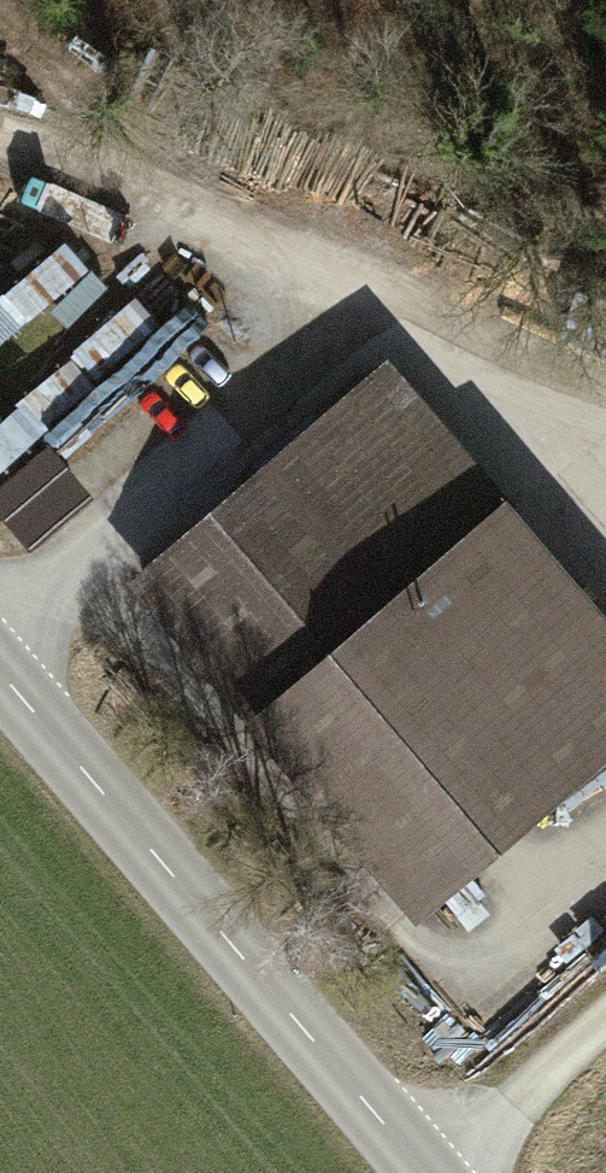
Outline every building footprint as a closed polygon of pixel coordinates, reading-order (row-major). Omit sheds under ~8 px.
[(79,474),(211,329),(183,304),(0,506),(0,511),(41,549),(96,489),(79,474)] [(120,596),(401,931),(605,760),(605,654),(377,381),(120,596)]
